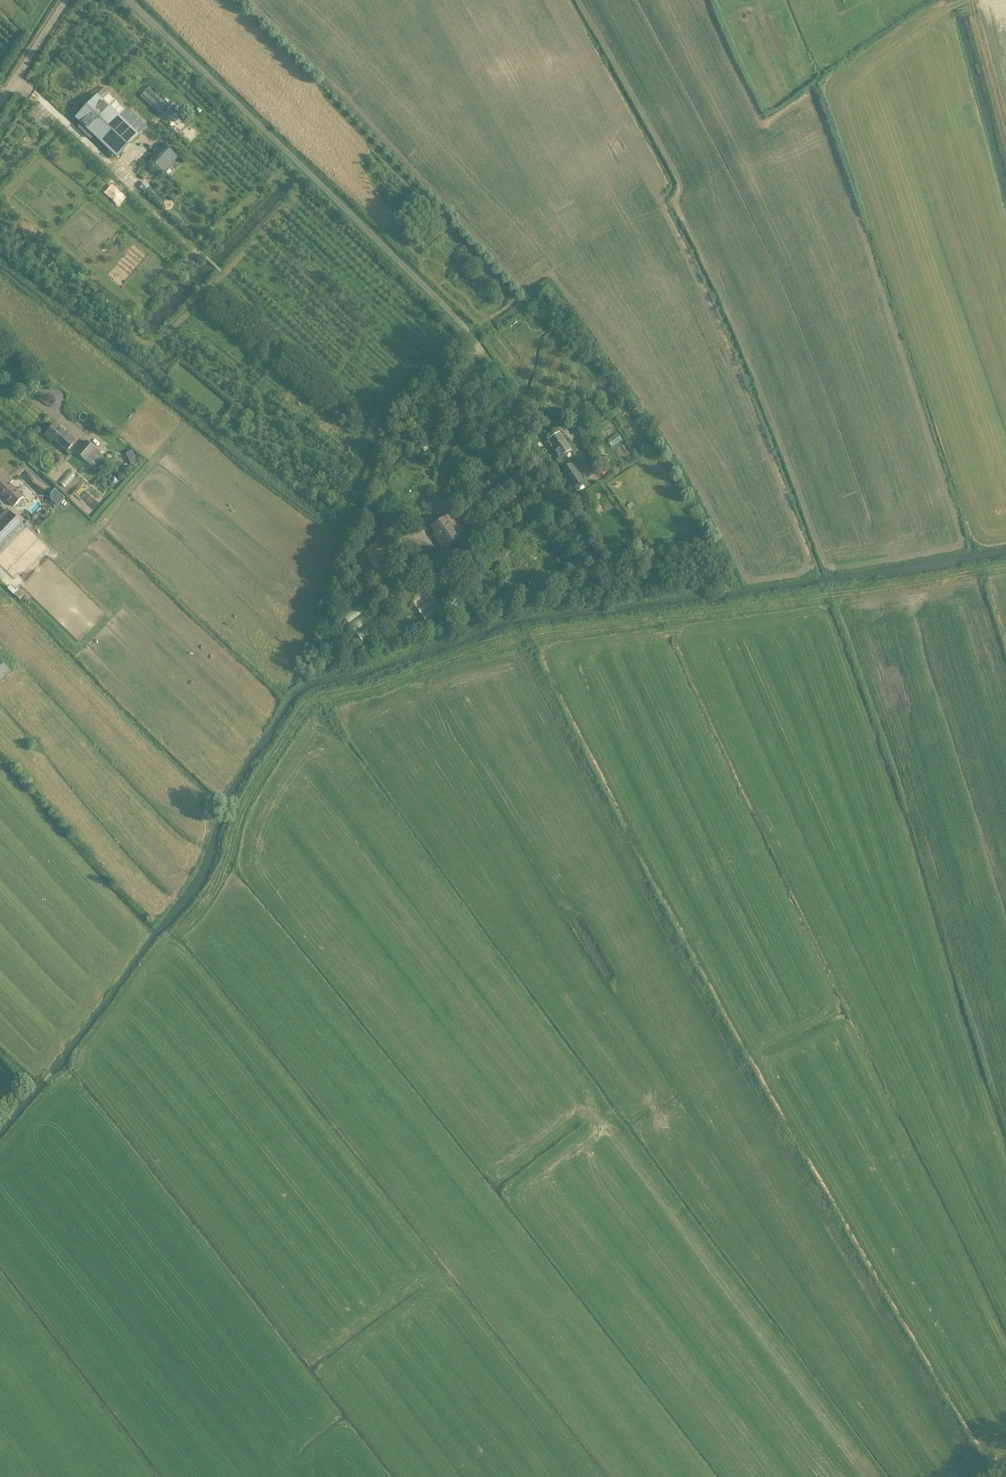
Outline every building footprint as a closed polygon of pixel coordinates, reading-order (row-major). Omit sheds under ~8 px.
[(149,87),(141,97),(158,112),(167,103),(149,87)] [(97,95),(74,119),(117,159),(139,136),(97,95)] [(177,158),(164,146),(150,161),(163,173),(177,158)] [(75,441),(55,424),(45,435),(52,441),(53,439),(66,451),(75,441)] [(559,458),(555,461),(561,469),(560,470),(572,488),(583,481),(571,462),(570,463),(564,455),(571,450),(559,432),(547,440),(559,458)] [(98,466),(99,466),(105,458),(99,452),(85,440),(75,452),(89,465),(92,467),(95,464),(98,466)] [(134,450),(127,453),(132,465),(139,462),(134,450)] [(14,506),(23,497),(10,484),(13,481),(0,469),(0,493),(14,506)] [(58,506),(65,499),(55,490),(52,493),(52,500),(58,506)] [(0,521),(0,548),(22,525),(9,512),(0,521)] [(445,517),(431,527),(438,538),(436,539),(442,549),(459,537),(445,517)] [(362,553),(373,568),(375,570),(394,556),(393,554),(396,552),(390,543),(387,546),(382,538),(362,553)] [(635,581),(642,577),(636,568),(634,565),(629,568),(627,569),(635,581)] [(415,608),(431,597),(421,582),(405,593),(415,608)] [(0,659),(0,680),(10,671),(0,659)]
